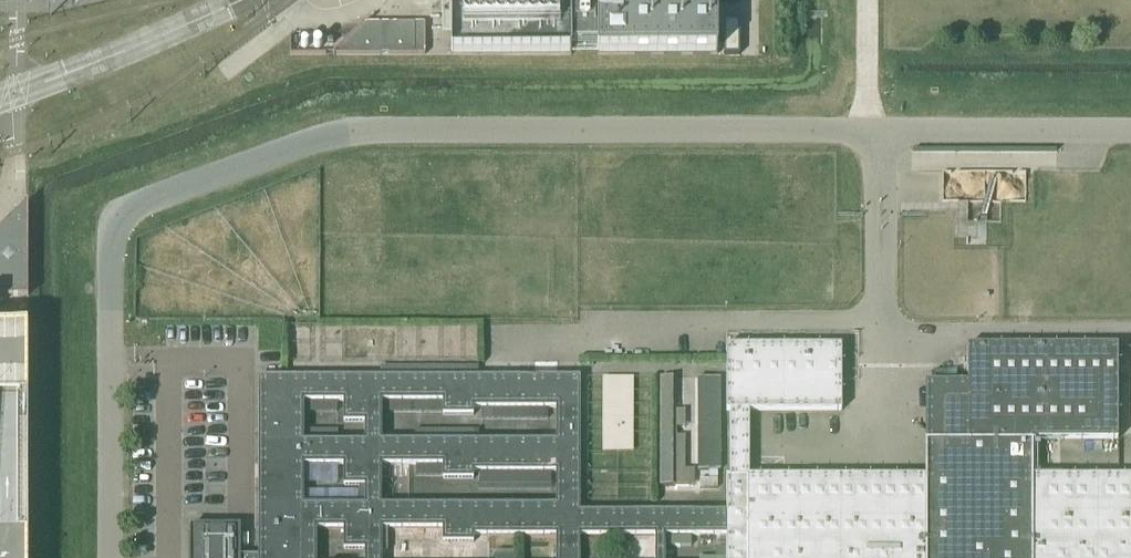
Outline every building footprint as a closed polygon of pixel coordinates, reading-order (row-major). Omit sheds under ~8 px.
[(451,33),(451,52),(451,56),(571,56),(571,49),(597,49),(597,56),(717,56),(717,0),(451,0),(451,33)] [(425,56),(425,53),(425,24),(368,24),(371,20),(369,18),(332,55),(334,57),(336,56),(425,56)] [(724,56),(739,56),(739,22),(724,22),(724,56)] [(28,297),(28,253),(28,204),(27,202),(0,229),(0,297),(28,297)] [(24,333),(0,333),(0,557),(25,557),(24,333)] [(1026,477),(1026,440),(1118,440),(1118,418),(1118,347),(967,347),(967,401),(967,443),(967,478),(938,478),(927,478),(927,477),(925,477),(925,478),(896,478),(896,477),(870,477),(749,477),(749,412),(841,412),(841,410),(842,410),(842,399),(841,399),(841,347),(726,347),(726,362),(726,364),(726,368),(726,412),(730,412),(730,477),(726,477),(726,512),(580,512),(580,378),(287,378),(281,378),(258,378),(258,525),(258,557),(241,557),(241,528),(240,528),(189,528),(189,557),(312,557),(312,529),(344,529),(343,550),(365,550),(365,557),(381,557),(381,529),(443,529),(443,543),(473,543),(473,536),(556,536),(556,557),(579,557),(579,536),(655,536),(655,557),(664,557),(664,536),(726,536),(726,557),(1130,557),(1130,477),(1026,477)] [(635,450),(636,375),(604,375),(603,450),(635,450)] [(661,378),(661,487),(689,487),(689,470),(684,470),(684,437),(675,437),(675,428),(683,428),(683,411),(675,411),(675,378),(661,378)] [(720,379),(698,379),(698,471),(720,471),(720,379)]
